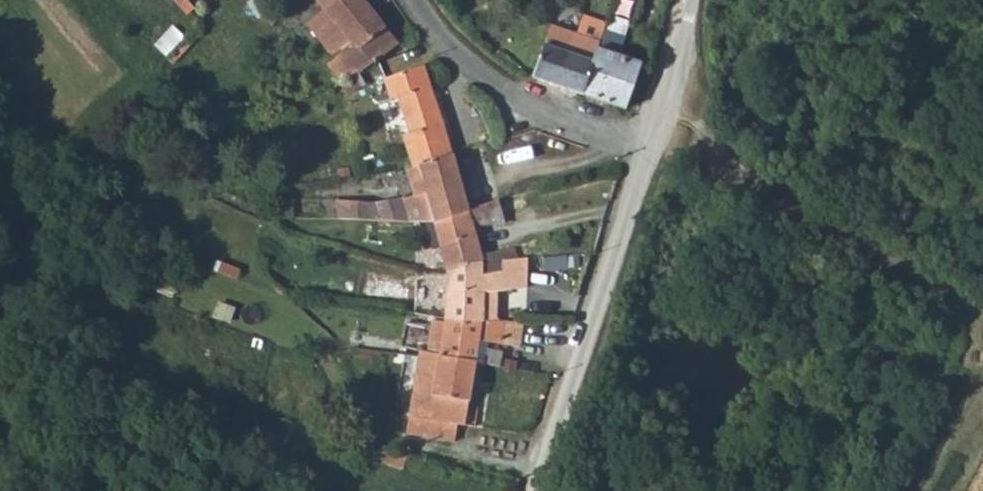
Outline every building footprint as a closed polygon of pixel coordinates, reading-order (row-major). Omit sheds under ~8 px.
[(360,0),(314,0),(324,12),(307,26),(331,56),(323,62),(338,79),(365,68),(397,45),(360,0)] [(579,34),(560,87),(582,95),(597,50),(604,31),(606,24),(581,15),(578,34),(579,34)] [(578,34),(552,25),(534,77),(560,87),(579,34),(578,34)] [(624,37),(604,31),(597,50),(617,56),(624,37)] [(617,56),(597,50),(582,95),(603,102),(617,56)] [(641,64),(617,56),(603,102),(625,110),(641,64)] [(396,132),(404,165),(425,162),(453,155),(422,65),(382,78),(387,99),(397,97),(405,129),(396,132)] [(469,210),(453,155),(425,162),(404,165),(397,166),(404,195),(378,201),(328,197),(328,218),(434,221),(436,220),(469,210)] [(503,223),(496,201),(469,210),(436,220),(447,271),(483,264),(483,274),(504,267),(503,263),(517,258),(515,248),(481,255),(475,232),(503,223)] [(447,271),(444,318),(480,319),(481,290),(492,290),(509,291),(510,286),(528,286),(528,257),(517,258),(503,263),(504,267),(483,274),(483,264),(447,271)] [(492,320),(492,290),(481,290),(480,319),(492,320)] [(444,318),(439,352),(477,359),(485,361),(489,343),(515,346),(518,321),(492,320),(480,319),(444,318)] [(465,426),(477,359),(439,352),(424,350),(422,361),(421,366),(417,366),(410,409),(430,413),(429,420),(465,426)]
